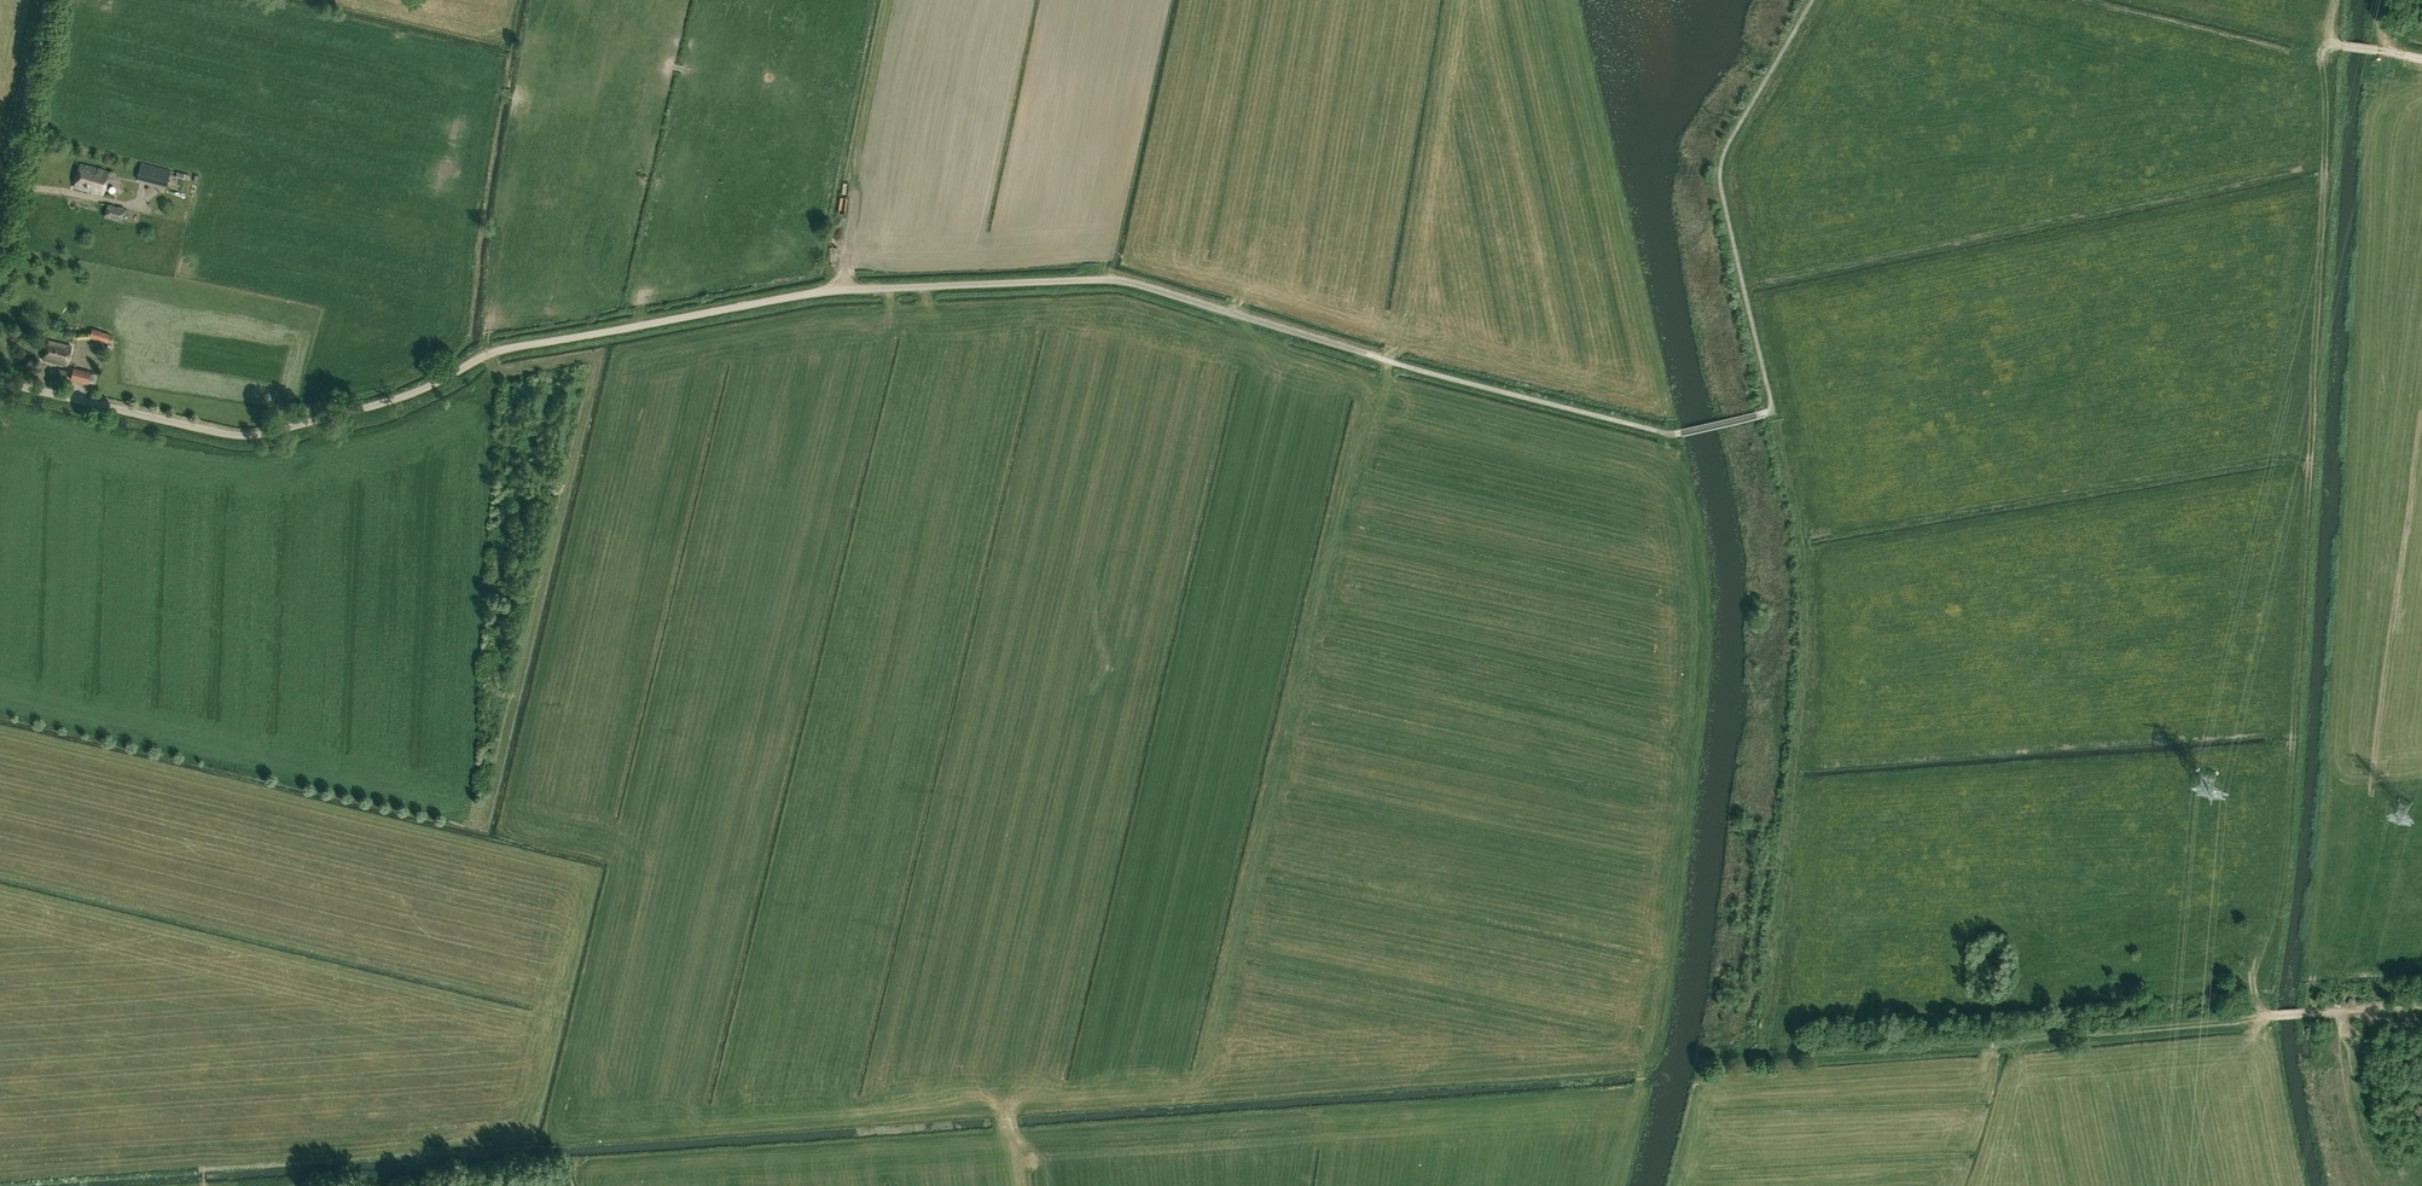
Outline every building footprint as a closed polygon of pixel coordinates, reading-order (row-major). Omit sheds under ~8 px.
[(170,170),(140,163),(136,180),(166,187),(170,170)] [(73,189),(103,197),(109,171),(80,164),(73,189)] [(125,209),(107,204),(104,217),(121,222),(125,209)] [(110,334),(92,329),(89,337),(108,343),(110,334)] [(47,340),(42,361),(67,367),(72,346),(47,340)] [(57,377),(64,378),(66,370),(59,368),(57,377)] [(90,372),(73,369),(71,380),(87,383),(90,372)] [(380,393),(358,398),(361,406),(382,401),(380,393)]
